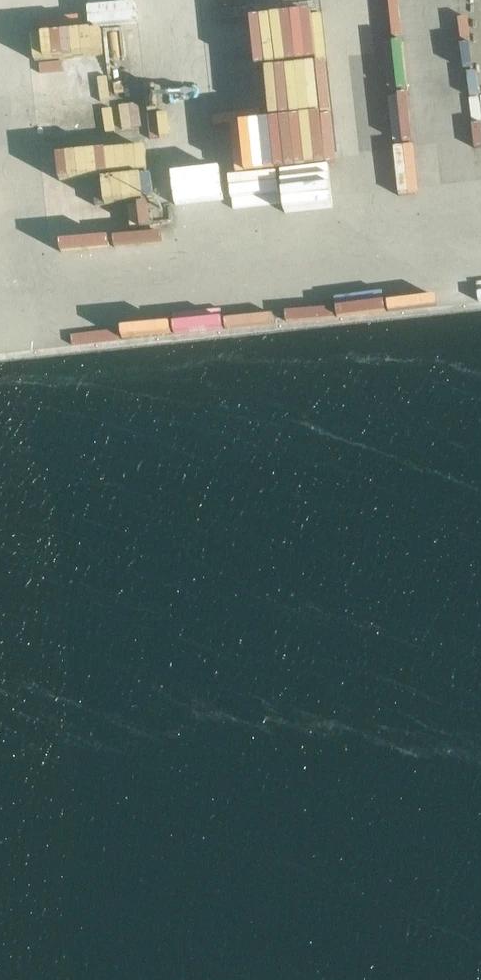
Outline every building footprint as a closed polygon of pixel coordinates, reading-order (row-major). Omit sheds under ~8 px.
[(46,75),(49,94),(78,90),(75,70),(46,75)] [(153,152),(44,163),(50,217),(60,216),(64,250),(103,245),(102,237),(151,232),(145,178),(156,177),(153,152)]
